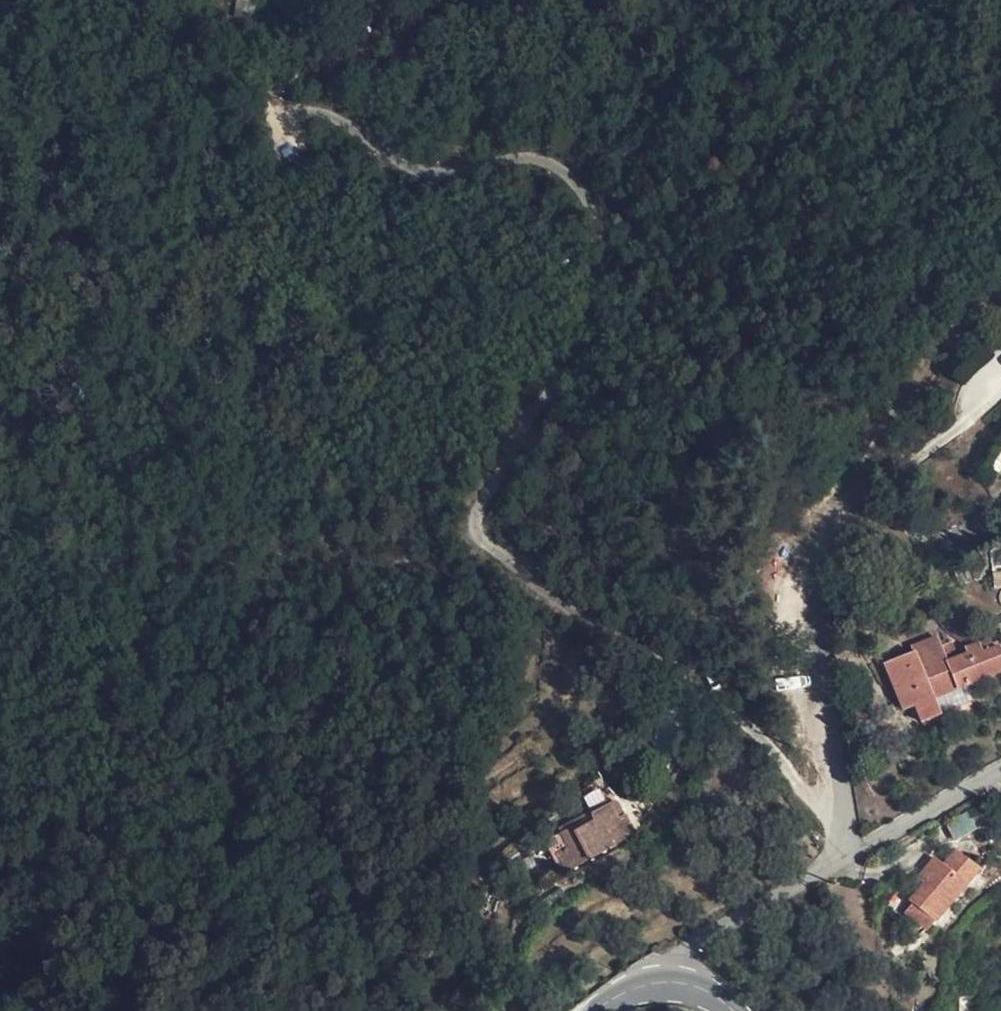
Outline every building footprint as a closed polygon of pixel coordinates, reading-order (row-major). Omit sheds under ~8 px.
[(991,573),(993,587),(1000,587),(1000,572),(991,573)] [(904,687),(913,708),(921,725),(939,717),(933,700),(1000,673),(1000,665),(995,650),(980,655),(977,646),(960,652),(962,657),(943,665),(941,661),(935,638),(909,649),(911,655),(880,668),(892,692),(904,687)] [(980,655),(995,650),(991,640),(977,646),(980,655)] [(913,708),(904,687),(892,692),(901,714),(913,708)] [(600,785),(580,797),(582,801),(551,818),(559,834),(550,839),(560,855),(627,815),(616,796),(609,800),(600,785)] [(918,899),(952,876),(985,854),(970,830),(954,840),(947,830),(923,846),(927,852),(900,871),(905,878),(918,899)] [(901,905),(918,899),(905,878),(901,905)]
